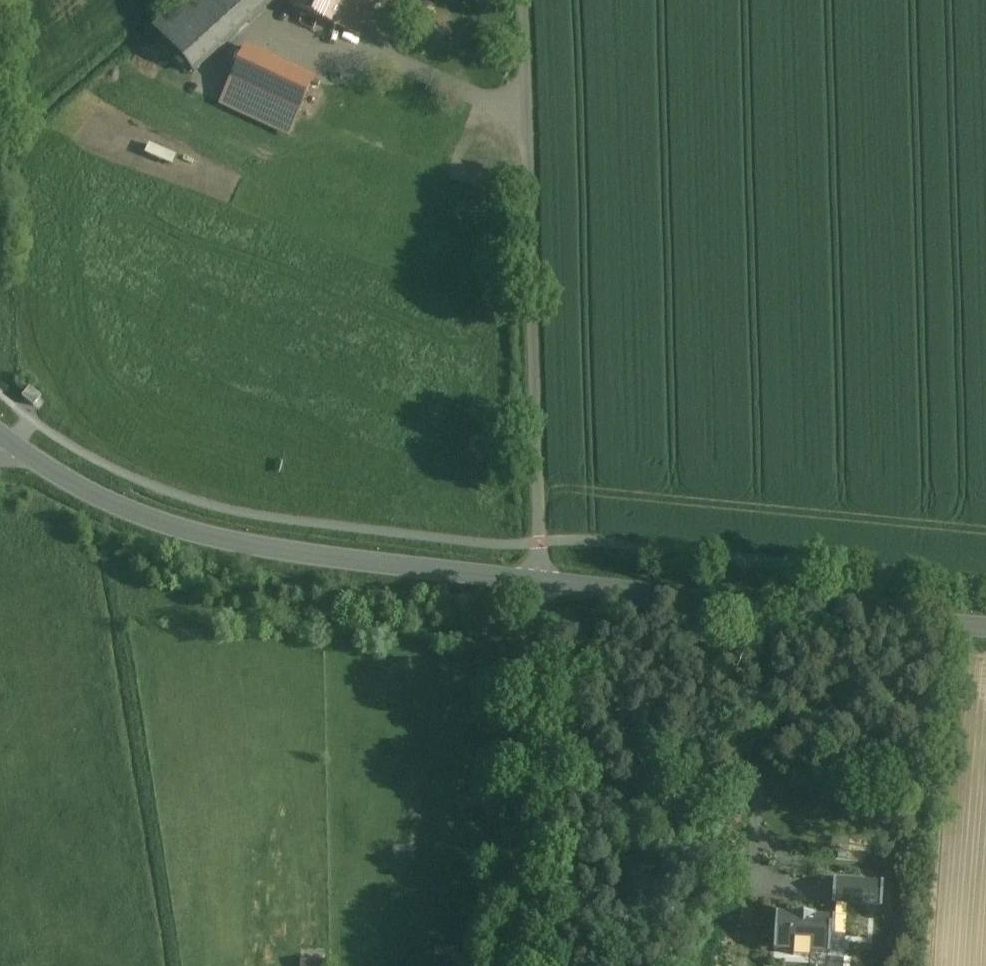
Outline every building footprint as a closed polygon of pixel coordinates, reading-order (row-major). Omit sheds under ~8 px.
[(155,31),(194,75),(277,0),(190,0),(155,31)] [(290,4),(357,34),(372,0),(292,0),(290,4)] [(314,80),(248,50),(223,105),(289,135),(314,80)] [(834,880),(833,906),(836,906),(848,906),(883,908),(885,883),(834,880)] [(836,918),(835,936),(846,937),(848,906),(836,906),(836,918)] [(836,918),(777,915),(776,952),(794,953),(794,957),(811,958),(811,953),(830,954),(831,938),(835,938),(835,936),(836,918)]
